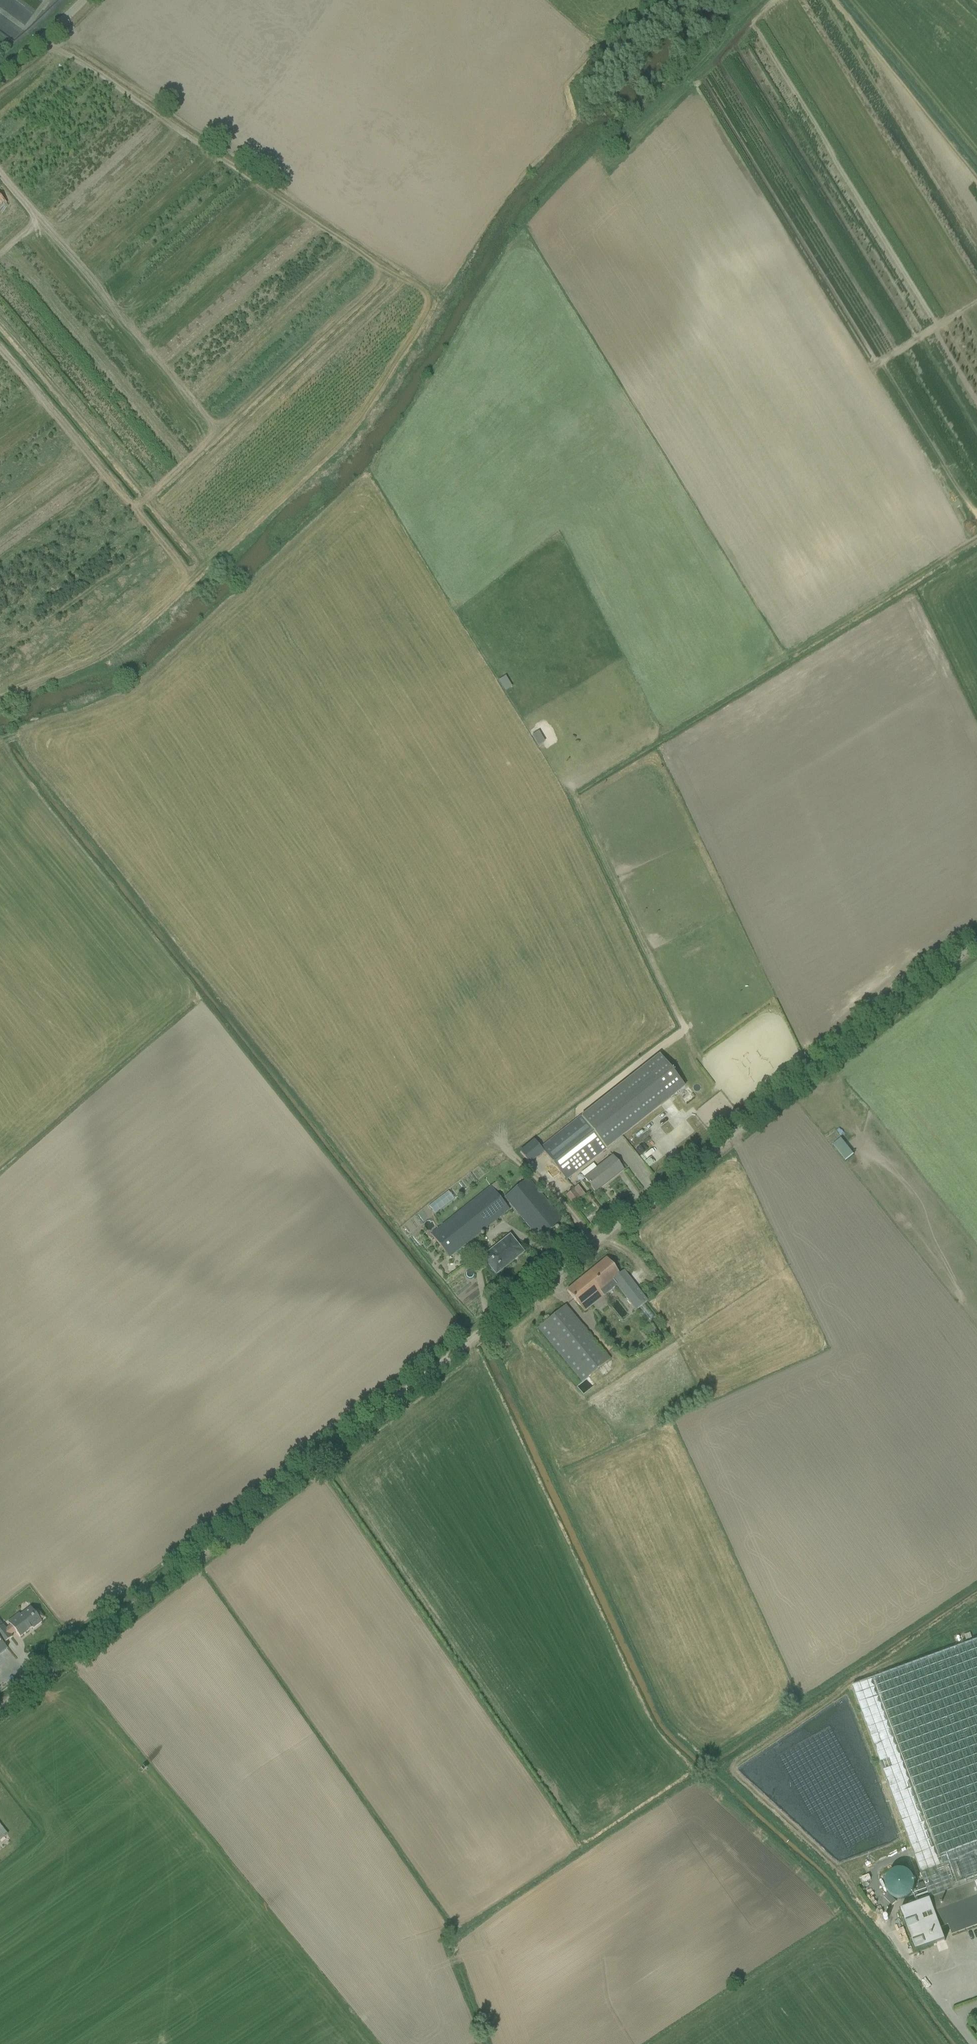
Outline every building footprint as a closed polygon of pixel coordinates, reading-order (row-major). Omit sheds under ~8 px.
[(502,683),(510,679),(508,675),(500,679),(502,683)] [(503,684),(508,694),(516,691),(511,680),(503,684)] [(543,749),(549,744),(542,734),(536,738),(543,749)] [(645,1069),(672,1099),(687,1085),(660,1055),(645,1069)] [(834,1122),(831,1129),(837,1133),(841,1126),(834,1122)] [(850,1164),(858,1157),(845,1141),(837,1148),(850,1164)] [(652,1169),(663,1160),(651,1147),(641,1157),(652,1169)] [(595,1195),(624,1173),(611,1157),(582,1179),(595,1195)] [(501,1186),(434,1235),(452,1260),(518,1212),(537,1239),(545,1233),(550,1229),(545,1221),(548,1218),(535,1201),(537,1199),(528,1186),(510,1199),(501,1186)] [(579,1208),(590,1198),(581,1189),(570,1199),(579,1208)] [(451,1193),(433,1209),(439,1217),(458,1201),(451,1193)] [(433,1210),(425,1214),(429,1221),(437,1216),(433,1210)] [(497,1278),(525,1255),(510,1237),(482,1259),(497,1278)] [(584,1312),(623,1279),(607,1259),(567,1292),(584,1312)] [(615,1362),(569,1308),(541,1332),(586,1386),(615,1362)] [(657,1327),(648,1332),(657,1349),(666,1344),(657,1327)] [(851,1685),(928,1897),(976,1879),(976,1639),(851,1685)] [(12,1839),(0,1822),(0,1847),(12,1839)]
